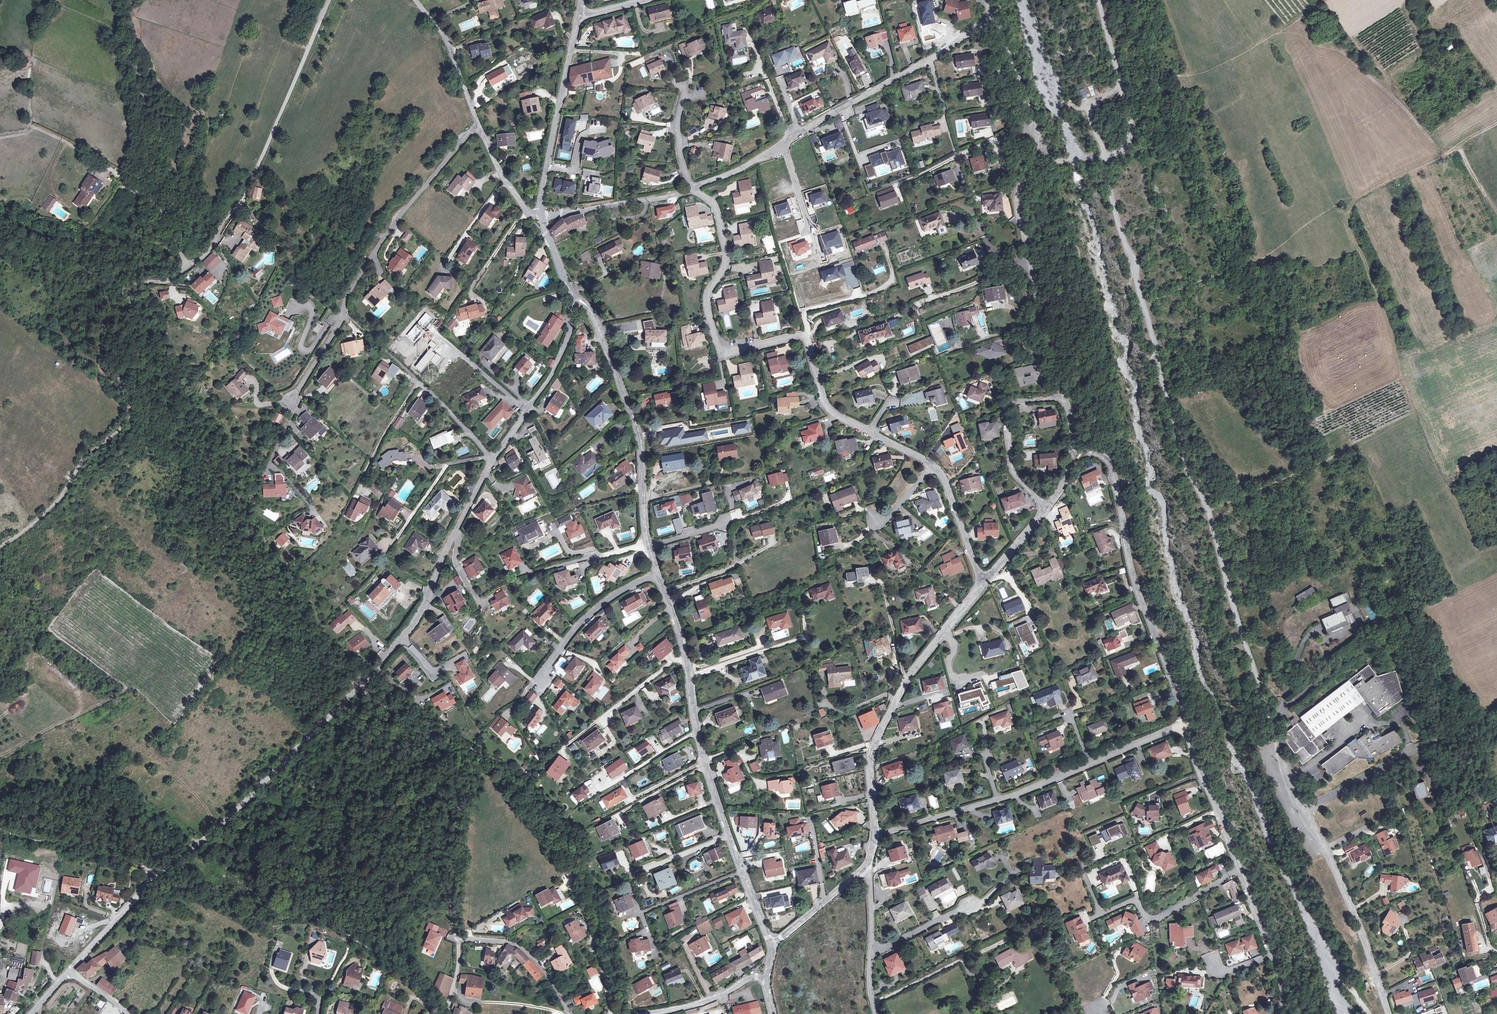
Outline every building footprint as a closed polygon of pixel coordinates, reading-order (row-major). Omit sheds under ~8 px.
[(490,1),(490,2),(487,3),(487,2),(478,4),(479,10),(485,8),(486,11),(489,10),(491,18),(499,16),(497,9),(503,7),(502,1),(504,1),(503,0),(492,0),(490,1)] [(862,1),(857,2),(856,0),(845,3),(848,12),(859,9),(868,6),(869,7),(875,5),(873,0),(862,0),(862,1)] [(947,5),(945,11),(951,13),(952,10),(957,12),(959,20),(970,17),(966,2),(956,4),(955,3),(956,1),(954,0),(948,0),(947,5)] [(666,5),(648,10),(652,22),(670,17),(666,5)] [(772,8),(759,14),(764,25),(777,19),(772,8)] [(549,12),(530,20),(534,28),(545,24),(547,29),(555,26),(549,12)] [(598,24),(598,25),(600,32),(606,31),(607,34),(618,32),(617,29),(618,29),(619,29),(620,29),(621,29),(622,28),(623,28),(625,32),(625,33),(631,30),(624,17),(618,20),(619,21),(615,22),(615,20),(611,21),(607,22),(598,24)] [(912,27),(906,28),(905,23),(899,25),(900,30),(898,31),(901,41),(909,39),(909,40),(915,38),(912,27)] [(723,35),(724,34),(726,44),(736,42),(737,48),(746,46),(743,31),(736,32),(737,33),(735,34),(734,30),(732,31),(731,30),(730,24),(723,26),(723,29),(721,29),(723,35)] [(600,32),(598,25),(595,26),(597,33),(599,38),(625,32),(623,28),(622,28),(621,29),(620,29),(619,29),(618,29),(617,29),(618,32),(607,34),(606,31),(600,32)] [(876,31),(877,35),(883,33),(884,39),(885,40),(889,39),(886,28),(876,31)] [(834,43),(840,40),(836,31),(830,33),(834,43)] [(881,40),(884,39),(883,33),(877,35),(866,38),(868,46),(873,48),(881,46),(879,42),(882,41),(881,40)] [(691,54),(700,51),(705,49),(701,40),(688,45),(686,42),(680,45),(682,50),(684,49),(688,58),(692,57),(692,56),(691,54)] [(823,56),(824,58),(827,64),(837,59),(829,43),(808,53),(812,61),(819,58),(823,56)] [(487,44),(481,46),(481,44),(471,47),(473,55),(481,53),(483,58),(490,55),(487,44)] [(794,47),(772,56),(776,65),(798,57),(794,47)] [(855,55),(852,50),(849,52),(851,57),(847,59),(855,75),(864,70),(855,54),(855,55)] [(956,57),(957,68),(975,65),(973,54),(956,57)] [(609,59),(590,64),(591,66),(605,63),(605,69),(610,68),(609,59)] [(661,62),(656,65),(653,59),(647,63),(651,74),(658,71),(661,76),(666,73),(661,62)] [(611,77),(610,68),(605,69),(605,63),(591,66),(590,64),(571,69),(570,77),(572,85),(593,80),(611,77)] [(507,77),(507,76),(505,73),(502,68),(488,77),(492,85),(507,77)] [(802,72),(787,78),(791,89),(799,86),(798,84),(806,81),(802,72)] [(903,88),(906,98),(914,96),(915,97),(925,94),(921,82),(903,88)] [(963,86),(964,97),(982,94),(980,83),(963,86)] [(753,108),(757,106),(759,113),(770,109),(766,99),(755,103),(753,98),(752,99),(750,94),(761,89),(760,87),(740,94),(746,108),(748,112),(754,110),(753,108)] [(1084,88),(1077,90),(1080,99),(1087,97),(1084,88)] [(524,102),(532,100),(530,92),(519,94),(520,98),(523,97),(524,102)] [(640,109),(649,105),(653,103),(649,94),(636,101),(637,103),(633,105),(638,114),(642,112),(641,111),(640,109)] [(523,97),(520,98),(521,102),(523,102),(525,113),(540,110),(537,99),(532,100),(524,102),(523,97)] [(810,101),(801,105),(804,112),(807,110),(809,113),(823,106),(820,100),(815,102),(815,101),(811,102),(810,101)] [(863,119),(866,126),(874,124),(875,127),(882,125),(881,121),(885,120),(884,119),(888,118),(886,110),(882,111),(881,110),(879,111),(877,105),(870,107),(872,113),(870,113),(866,115),(867,118),(863,119)] [(710,112),(709,118),(722,121),(725,110),(711,107),(710,112)] [(971,116),(973,128),(990,125),(988,114),(971,116)] [(840,119),(833,121),(836,130),(843,127),(840,119)] [(575,122),(567,120),(562,145),(570,147),(571,145),(575,122)] [(929,140),(934,139),(933,136),(940,134),(938,126),(931,128),(930,125),(921,128),(922,130),(911,133),(914,143),(924,140),(924,139),(928,137),(929,140)] [(638,143),(646,145),(644,150),(650,151),(653,140),(647,139),(649,133),(642,131),(638,143)] [(825,145),(826,145),(828,150),(834,148),(834,149),(844,145),(840,133),(822,140),(825,145)] [(514,135),(497,136),(498,147),(514,145),(514,135)] [(815,135),(809,138),(812,143),(818,140),(815,135)] [(606,154),(610,153),(614,151),(610,140),(603,142),(603,141),(599,142),(599,143),(597,144),(596,144),(596,143),(592,142),(592,143),(585,142),(582,153),(586,154),(590,155),(590,157),(595,158),(596,156),(598,156),(601,156),(601,157),(607,156),(606,154)] [(718,156),(729,158),(732,147),(714,143),(713,149),(715,150),(713,156),(718,158),(718,156)] [(886,151),(870,157),(872,164),(873,167),(889,162),(892,170),(897,168),(896,167),(905,164),(900,149),(887,154),(886,151)] [(974,163),(976,171),(987,168),(984,156),(970,159),(971,164),(974,163)] [(864,166),(868,178),(876,175),(873,167),(872,164),(864,166)] [(643,179),(650,181),(657,183),(660,172),(646,168),(643,179)] [(935,177),(938,186),(944,183),(945,184),(955,180),(951,170),(935,177)] [(468,172),(465,175),(474,182),(476,179),(468,172)] [(474,182),(465,175),(462,179),(459,176),(448,189),(455,195),(462,186),(467,190),(474,182)] [(95,194),(102,184),(90,176),(81,190),(83,191),(75,203),(81,208),(83,206),(85,208),(95,194)] [(599,185),(600,178),(592,177),(591,184),(590,183),(589,186),(585,186),(584,193),(593,195),(594,194),(597,194),(598,193),(599,193),(600,185),(599,185)] [(565,181),(556,179),(554,188),(563,190),(562,192),(573,194),(575,184),(565,182),(565,181)] [(743,192),(740,193),(733,194),(735,204),(753,200),(749,182),(739,184),(740,188),(742,188),(743,192)] [(103,185),(102,184),(95,194),(96,195),(103,185)] [(255,185),(253,199),(259,200),(262,187),(255,185)] [(898,201),(895,193),(888,195),(887,190),(877,193),(882,207),(898,201)] [(998,196),(998,194),(983,195),(984,205),(989,205),(990,206),(991,211),(1002,210),(1001,197),(999,197),(998,196)] [(49,203),(53,198),(50,196),(43,207),(49,211),(53,206),(49,203)] [(675,210),(674,205),(669,206),(657,208),(659,218),(665,217),(664,213),(671,212),(675,210)] [(480,220),(488,226),(495,217),(498,219),(502,213),(496,208),(492,206),(488,211),(487,211),(480,220)] [(696,208),(686,210),(690,228),(708,225),(706,216),(706,215),(698,216),(695,216),(694,213),(697,212),(696,208)] [(921,220),(924,230),(928,229),(929,230),(937,227),(938,230),(945,227),(939,213),(921,220)] [(561,232),(567,228),(568,230),(574,228),(575,228),(585,224),(582,216),(582,215),(570,217),(563,220),(560,222),(559,221),(556,224),(554,226),(550,231),(554,236),(561,232)] [(234,256),(242,261),(251,248),(250,248),(252,244),(253,245),(256,247),(264,235),(257,231),(254,234),(252,233),(254,229),(242,221),(236,229),(247,237),(234,256)] [(744,235),(741,235),(734,237),(736,247),(754,244),(750,225),(740,227),(740,231),(743,230),(744,235)] [(413,234),(409,230),(402,239),(406,242),(413,234)] [(865,240),(855,244),(857,251),(883,241),(880,234),(873,237),(872,236),(864,239),(865,240)] [(669,236),(661,238),(663,246),(670,244),(669,236)] [(517,239),(517,245),(517,249),(508,248),(507,257),(516,258),(516,255),(525,256),(526,239),(517,238),(517,239)] [(467,239),(463,245),(465,246),(463,250),(457,259),(463,262),(465,259),(468,260),(473,252),(475,248),(472,247),(474,244),(467,239)] [(616,248),(622,245),(619,240),(600,250),(605,260),(610,258),(609,256),(618,251),(616,248)] [(401,249),(397,255),(401,258),(405,252),(401,249)] [(966,253),(966,256),(962,258),(964,263),(962,263),(964,268),(978,264),(973,251),(966,253)] [(401,258),(397,255),(394,259),(393,258),(391,261),(392,262),(391,264),(391,265),(389,268),(397,274),(400,270),(401,271),(404,267),(405,267),(412,257),(405,252),(401,258)] [(220,261),(212,253),(203,262),(211,270),(220,261)] [(696,256),(686,258),(690,277),(708,273),(706,263),(698,264),(696,265),(695,261),(697,260),(696,256)] [(544,257),(541,262),(546,266),(550,261),(544,257)] [(536,276),(539,277),(546,266),(541,262),(536,259),(523,279),(526,281),(527,279),(532,282),(534,278),(536,276)] [(640,271),(644,272),(644,273),(654,276),(654,277),(659,278),(661,265),(656,264),(656,266),(646,264),(646,263),(641,261),(640,271)] [(748,278),(749,286),(755,285),(755,287),(759,286),(770,284),(777,283),(777,279),(777,277),(776,277),(773,262),(770,262),(771,265),(768,266),(768,265),(767,265),(761,266),(762,271),(761,271),(762,275),(748,278)] [(842,266),(822,273),(825,282),(845,276),(842,266)] [(214,279),(207,272),(192,286),(199,294),(214,279)] [(926,282),(923,275),(923,273),(907,278),(909,284),(910,283),(912,287),(920,285),(919,284),(926,282)] [(928,273),(923,275),(926,282),(927,285),(931,284),(928,273)] [(441,290),(440,290),(442,287),(446,287),(445,288),(451,288),(452,279),(439,277),(428,292),(436,297),(441,290)] [(387,293),(387,292),(391,288),(385,281),(380,286),(379,285),(365,298),(374,307),(387,293)] [(931,285),(924,287),(926,295),(933,293),(931,285)] [(986,290),(986,291),(982,292),(984,301),(987,300),(988,301),(1004,299),(1002,288),(986,290)] [(728,299),(726,300),(718,302),(720,312),(738,308),(734,290),(724,292),(725,296),(728,295),(728,299)] [(283,305),(280,297),(272,299),(275,307),(283,305)] [(194,305),(188,303),(187,306),(184,305),(176,308),(180,319),(186,316),(192,318),(198,312),(198,306),(194,305)] [(766,313),(763,313),(756,315),(758,325),(776,322),(772,303),(762,305),(763,309),(765,309),(766,313)] [(477,307),(477,306),(476,305),(459,309),(460,312),(461,316),(458,316),(459,320),(459,321),(463,320),(470,318),(470,320),(485,316),(482,306),(477,307)] [(961,322),(962,326),(971,324),(970,315),(976,314),(975,307),(968,309),(968,311),(957,313),(959,322),(961,322)] [(840,311),(827,316),(828,318),(824,319),(827,327),(844,321),(840,311)] [(286,329),(290,321),(282,317),(281,319),(278,317),(278,316),(271,312),(265,323),(259,325),(261,333),(265,332),(273,336),(275,332),(281,335),(284,329),(286,329)] [(459,320),(458,316),(461,316),(460,312),(457,313),(457,314),(448,326),(452,329),(459,320)] [(557,313),(554,317),(562,322),(564,318),(557,313)] [(562,322),(554,317),(538,340),(547,346),(563,323),(562,322)] [(652,320),(643,322),(646,331),(656,331),(652,320)] [(290,321),(286,329),(289,331),(294,323),(290,321)] [(323,326),(317,322),(312,330),(318,334),(323,326)] [(932,336),(941,333),(937,323),(928,327),(932,336)] [(863,344),(869,343),(868,341),(885,336),(885,338),(891,336),(887,324),(859,333),(863,344)] [(690,348),(702,345),(701,342),(705,341),(703,332),(691,335),(689,325),(682,327),(683,340),(685,347),(690,345),(690,348)] [(646,331),(646,342),(666,343),(666,331),(656,331),(646,331)] [(932,336),(907,347),(910,355),(930,346),(935,344),(945,341),(949,339),(946,331),(941,333),(932,336)] [(284,347),(290,336),(285,337),(282,342),(283,345),(281,348),(274,352),(267,352),(267,353),(274,353),(284,347)] [(499,341),(495,338),(495,337),(482,352),(491,360),(504,345),(499,341)] [(432,351),(432,350),(427,356),(436,363),(450,347),(441,339),(435,346),(436,347),(432,351)] [(362,340),(344,344),(346,353),(351,352),(359,350),(364,349),(362,340)] [(993,346),(993,344),(982,347),(981,350),(980,350),(983,352),(982,354),(990,359),(991,357),(993,356),(994,357),(1005,353),(1004,350),(997,346),(996,347),(993,346)] [(585,354),(584,345),(577,346),(577,355),(575,355),(576,364),(586,363),(586,365),(595,365),(595,353),(585,354)] [(822,356),(829,354),(826,347),(820,349),(822,356)] [(772,374),(780,372),(788,370),(784,356),(781,357),(781,359),(778,359),(776,352),(767,354),(772,374)] [(531,365),(528,362),(530,359),(526,356),(513,370),(517,374),(521,377),(531,365)] [(862,377),(873,370),(874,372),(879,368),(876,361),(869,365),(867,361),(857,367),(862,377)] [(382,366),(381,365),(372,376),(380,382),(386,373),(388,370),(390,367),(384,363),(382,366)] [(1037,364),(1029,366),(1029,367),(1022,369),(1021,368),(1016,369),(1017,373),(1016,373),(1018,382),(1019,382),(1020,386),(1025,384),(1026,385),(1035,383),(1035,380),(1041,379),(1040,374),(1039,374),(1038,371),(1039,371),(1037,364)] [(390,367),(388,370),(394,374),(398,368),(392,365),(390,367)] [(744,375),(741,376),(733,377),(735,387),(753,384),(750,365),(739,367),(740,372),(743,371),(744,375)] [(897,372),(900,381),(908,379),(909,382),(920,378),(916,366),(897,372)] [(227,387),(230,391),(232,389),(235,393),(238,397),(239,396),(245,392),(246,393),(249,390),(244,385),(243,386),(240,382),(243,379),(248,374),(242,369),(237,375),(238,375),(239,377),(237,379),(227,387)] [(337,376),(330,369),(320,380),(328,387),(337,376)] [(601,374),(597,378),(598,379),(599,379),(600,379),(601,380),(601,381),(600,381),(601,383),(605,379),(601,374)] [(551,386),(557,390),(563,382),(557,378),(551,386)] [(981,383),(978,390),(971,387),(968,397),(981,402),(987,386),(981,383)] [(715,385),(704,387),(708,406),(726,402),(724,392),(716,393),(713,394),(713,389),(716,389),(715,385)] [(479,406),(477,401),(486,397),(482,388),(464,397),(470,411),(479,406)] [(941,389),(930,392),(925,394),(927,400),(931,399),(932,402),(935,401),(936,405),(943,404),(941,398),(944,397),(941,389)] [(859,404),(869,401),(869,403),(874,402),(871,390),(856,393),(859,404)] [(552,411),(556,414),(566,399),(557,393),(546,409),(551,413),(552,411)] [(657,406),(666,404),(665,402),(668,401),(668,403),(680,401),(678,393),(667,395),(664,396),(664,394),(655,396),(657,406)] [(789,411),(789,407),(798,407),(797,398),(786,399),(778,399),(779,411),(789,411)] [(419,400),(411,413),(413,414),(413,415),(419,419),(428,406),(419,400)] [(513,412),(509,409),(505,405),(502,402),(483,423),(487,426),(489,424),(492,427),(503,416),(506,419),(513,412)] [(605,417),(607,419),(612,414),(602,403),(586,418),(594,427),(602,420),(605,417)] [(1048,405),(1049,412),(1054,411),(1054,414),(1060,412),(1059,409),(1058,407),(1056,405),(1053,404),(1048,405)] [(1054,411),(1049,412),(1045,413),(1045,410),(1039,410),(1040,414),(1038,414),(1040,424),(1056,420),(1054,414),(1054,411)] [(306,427),(303,430),(311,438),(317,432),(321,436),(327,431),(323,427),(322,428),(308,412),(301,419),(305,423),(306,427)] [(283,416),(277,413),(273,420),(280,423),(283,416)] [(892,433),(897,432),(896,427),(904,424),(902,417),(889,420),(892,433)] [(401,422),(403,420),(399,418),(393,426),(398,430),(403,423),(401,422)] [(987,435),(988,438),(998,436),(995,423),(988,424),(987,423),(979,425),(982,436),(987,435)] [(751,428),(748,429),(748,424),(740,425),(742,432),(749,431),(751,431),(751,428)] [(801,432),(804,442),(808,441),(809,443),(818,440),(818,438),(823,437),(819,424),(810,426),(811,429),(809,430),(801,432)] [(666,433),(660,434),(661,443),(668,442),(668,445),(704,439),(702,432),(684,434),(684,430),(681,430),(681,429),(666,431),(666,433)] [(453,431),(448,433),(445,434),(445,433),(431,439),(434,448),(448,442),(449,444),(457,441),(453,431)] [(946,448),(957,443),(960,452),(967,449),(960,433),(954,436),(954,437),(952,439),(952,438),(943,442),(946,448)] [(534,451),(527,454),(533,467),(540,463),(539,461),(545,459),(543,455),(545,454),(542,450),(541,451),(534,437),(529,440),(534,451)] [(846,441),(836,443),(838,452),(839,455),(841,458),(847,456),(849,453),(848,451),(857,449),(855,440),(846,442),(846,441)] [(730,457),(730,459),(737,457),(735,445),(718,448),(720,458),(730,457)] [(288,457),(285,459),(290,465),(293,469),(295,468),(296,470),(303,463),(301,461),(307,456),(300,448),(294,453),(295,455),(290,459),(288,457)] [(1049,457),(1049,454),(1034,455),(1035,465),(1039,465),(1039,466),(1048,465),(1049,468),(1050,473),(1057,472),(1056,457),(1060,457),(1059,449),(1051,450),(1051,454),(1052,457),(1049,457)] [(379,463),(383,469),(393,461),(394,464),(407,465),(406,460),(406,453),(396,454),(396,451),(389,452),(382,457),(384,459),(379,463)] [(584,459),(581,455),(571,464),(580,475),(598,460),(591,452),(584,459)] [(663,457),(664,466),(667,466),(668,470),(678,469),(678,467),(684,466),(682,454),(663,457)] [(873,458),(875,466),(882,464),(883,468),(888,466),(888,464),(892,463),(889,454),(873,458)] [(508,460),(513,469),(521,465),(516,456),(508,460)] [(622,471),(619,473),(611,479),(617,487),(626,480),(622,474),(631,468),(626,461),(618,466),(622,471)] [(1084,481),(1082,482),(1086,492),(1099,487),(1096,479),(1100,477),(1098,471),(1082,477),(1084,481)] [(783,475),(782,473),(769,476),(771,483),(775,486),(785,483),(785,482),(783,475)] [(273,485),(269,485),(264,485),(264,495),(273,495),(273,496),(281,496),(281,494),(286,494),(285,484),(284,484),(283,477),(281,474),(274,474),(275,482),(273,482),(273,485)] [(526,476),(515,481),(517,488),(515,495),(521,497),(530,493),(536,493),(526,476)] [(975,482),(974,478),(961,481),(963,491),(966,490),(977,487),(977,490),(982,489),(980,481),(975,482)] [(745,489),(741,491),(743,498),(744,499),(756,494),(755,492),(759,491),(762,487),(756,482),(753,486),(745,489)] [(382,492),(373,483),(369,487),(379,497),(382,492)] [(741,491),(745,489),(745,488),(734,493),(737,501),(743,498),(741,491)] [(386,493),(393,498),(396,493),(388,489),(386,493)] [(837,511),(842,509),(840,505),(856,499),(853,489),(831,497),(837,511)] [(916,506),(919,505),(920,507),(918,508),(920,514),(927,511),(927,510),(931,509),(930,507),(932,506),(933,510),(938,508),(938,509),(942,508),(941,504),(940,504),(939,500),(940,500),(938,495),(937,495),(935,490),(931,492),(930,491),(926,492),(929,501),(928,502),(928,500),(926,501),(925,499),(923,500),(923,498),(914,501),(916,506)] [(442,506),(446,509),(453,502),(442,491),(424,510),(432,517),(442,506)] [(694,514),(699,513),(699,514),(707,512),(707,513),(715,511),(711,493),(703,495),(705,504),(702,505),(702,504),(692,507),(694,514)] [(1021,493),(1002,500),(1006,511),(1025,504),(1021,493)] [(670,498),(672,501),(676,500),(676,504),(681,503),(680,498),(679,495),(674,496),(670,498)] [(359,512),(365,515),(370,502),(362,498),(360,503),(355,500),(347,516),(355,520),(359,512)] [(393,498),(391,500),(401,506),(402,507),(403,505),(393,498)] [(401,506),(391,500),(385,509),(383,507),(379,513),(381,515),(385,517),(386,516),(391,519),(393,514),(395,515),(401,506)] [(672,501),(666,503),(666,504),(663,505),(662,504),(656,505),(658,511),(670,508),(671,513),(678,512),(676,504),(676,500),(672,501)] [(481,506),(482,507),(479,510),(478,509),(475,514),(484,522),(494,511),(485,502),(481,506)] [(1069,529),(1073,528),(1069,519),(1071,518),(1068,511),(1062,514),(1064,518),(1060,520),(1061,520),(1056,522),(1059,531),(1062,529),(1065,536),(1070,533),(1069,529)] [(615,517),(612,513),(596,520),(600,529),(611,525),(613,528),(619,526),(615,517)] [(303,514),(298,519),(299,521),(296,523),(300,528),(302,529),(302,530),(311,531),(312,530),(315,534),(323,527),(315,517),(312,520),(311,520),(311,521),(309,521),(309,520),(307,519),(303,514)] [(558,520),(560,524),(571,519),(569,515),(558,520)] [(679,518),(672,520),(676,534),(681,533),(682,529),(679,518)] [(534,519),(516,526),(518,530),(524,543),(543,535),(537,522),(536,522),(534,519)] [(538,521),(543,534),(548,532),(543,519),(538,521)] [(910,519),(895,523),(898,535),(913,532),(910,519)] [(754,538),(763,535),(764,537),(774,534),(771,523),(761,526),(761,525),(751,528),(754,538)] [(993,524),(985,525),(985,529),(978,530),(978,539),(985,539),(985,536),(998,535),(998,524),(993,524)] [(518,530),(516,526),(515,527),(510,529),(519,546),(524,543),(518,530)] [(820,533),(822,545),(837,542),(835,530),(820,533)] [(1094,534),(1101,552),(1108,549),(1109,551),(1114,549),(1111,544),(1109,538),(1107,539),(1104,530),(1094,534)] [(416,548),(415,548),(417,546),(423,550),(428,541),(415,533),(405,548),(413,553),(416,548)] [(288,540),(283,534),(276,540),(282,546),(288,540)] [(373,535),(363,544),(364,545),(362,547),(354,553),(360,561),(368,555),(370,556),(378,550),(374,545),(378,542),(373,535)] [(700,547),(701,547),(702,551),(717,546),(716,542),(716,540),(715,541),(714,537),(709,538),(705,539),(699,541),(700,545),(700,547)] [(689,547),(682,548),(678,549),(679,551),(677,551),(677,554),(675,554),(676,560),(685,559),(685,561),(691,560),(689,547)] [(502,555),(509,569),(521,562),(513,548),(502,555)] [(887,565),(894,561),(898,568),(905,565),(897,551),(883,558),(887,565)] [(958,569),(959,571),(963,569),(958,558),(949,562),(948,559),(954,556),(952,552),(942,557),(945,564),(940,567),(944,575),(948,574),(958,569)] [(467,568),(465,569),(470,576),(472,574),(473,576),(475,575),(478,576),(479,572),(484,569),(475,556),(464,563),(467,568)] [(1060,570),(1056,560),(1055,558),(1049,561),(1051,567),(1045,569),(1045,570),(1041,572),(1039,568),(1032,571),(1038,586),(1046,583),(1045,582),(1056,578),(1055,575),(1061,572),(1060,570)] [(1056,560),(1060,570),(1064,568),(1060,558),(1056,560)] [(617,569),(615,567),(610,564),(607,568),(603,566),(599,571),(606,576),(607,580),(611,580),(614,582),(618,576),(622,575),(624,576),(628,570),(620,564),(619,567),(617,569)] [(857,580),(857,583),(862,582),(862,577),(868,576),(867,568),(856,570),(856,573),(846,574),(847,581),(857,580)] [(568,576),(567,573),(555,576),(557,581),(559,580),(560,584),(559,587),(564,590),(567,584),(568,585),(578,582),(577,575),(570,577),(569,577),(568,576)] [(392,591),(389,588),(390,588),(391,588),(392,588),(392,587),(392,586),(397,590),(402,584),(392,575),(387,581),(386,579),(385,579),(384,579),(383,579),(382,580),(382,581),(382,582),(370,596),(379,605),(392,591)] [(710,584),(713,593),(718,592),(719,594),(734,589),(730,578),(723,581),(722,580),(710,584)] [(1088,593),(1096,590),(1098,593),(1106,590),(1102,578),(1084,585),(1088,593)] [(826,588),(825,586),(811,591),(814,601),(826,597),(827,600),(834,597),(831,587),(826,588)] [(1296,596),(1299,603),(1316,593),(1312,587),(1296,596)] [(927,598),(930,608),(935,607),(937,604),(932,588),(916,592),(918,601),(925,599),(927,598)] [(458,591),(444,599),(453,614),(458,611),(466,606),(462,601),(463,600),(458,591)] [(497,599),(492,602),(496,610),(509,603),(503,591),(495,595),(497,599)] [(622,603),(627,612),(631,610),(632,612),(648,604),(647,602),(642,592),(622,603)] [(1330,600),(1333,607),(1336,614),(1322,620),(1327,633),(1332,630),(1332,631),(1342,627),(1352,623),(1348,613),(1351,612),(1343,594),(1330,600)] [(711,616),(703,595),(695,598),(699,610),(698,611),(698,612),(692,614),(695,622),(711,616)] [(1008,615),(1024,608),(1020,599),(1004,606),(1008,615)] [(536,615),(546,605),(543,602),(532,613),(535,617),(537,615),(536,615)] [(540,625),(543,622),(555,610),(548,603),(546,605),(536,615),(537,615),(535,617),(534,618),(540,625)] [(1113,613),(1117,624),(1123,621),(1130,618),(1132,623),(1137,621),(1131,605),(1113,613)] [(1024,608),(1008,615),(1009,618),(1014,616),(1014,614),(1025,610),(1024,608)] [(351,624),(355,619),(348,612),(344,616),(342,615),(330,626),(336,632),(339,628),(341,629),(347,623),(346,623),(348,621),(351,624)] [(770,629),(781,625),(782,629),(792,626),(787,613),(767,619),(770,629)] [(440,620),(442,624),(429,633),(437,643),(443,639),(442,638),(454,628),(445,616),(440,620)] [(608,625),(601,618),(586,634),(585,635),(588,638),(589,638),(592,641),(596,637),(598,638),(606,630),(605,628),(608,625)] [(903,632),(911,631),(912,632),(922,630),(920,618),(901,621),(903,632)] [(1033,634),(1031,635),(1029,630),(1030,629),(1027,622),(1015,628),(1022,643),(1026,642),(1028,647),(1037,643),(1033,634)] [(719,645),(733,640),(733,641),(742,638),(739,628),(716,636),(719,645)] [(524,642),(529,648),(535,643),(528,636),(530,634),(526,629),(523,632),(523,631),(509,645),(515,651),(523,643),(524,642)] [(1120,635),(1104,641),(1108,651),(1121,646),(1120,643),(1123,642),(1122,639),(1128,637),(1125,630),(1119,633),(1120,635)] [(347,647),(351,653),(355,650),(355,651),(363,646),(365,648),(369,646),(367,643),(367,642),(361,634),(349,642),(351,644),(347,647)] [(866,643),(869,655),(889,651),(886,638),(866,643)] [(665,653),(666,654),(671,650),(669,649),(671,647),(666,641),(654,651),(660,658),(665,653)] [(1002,641),(983,646),(986,657),(1004,653),(1002,641)] [(622,658),(623,656),(629,652),(625,646),(617,653),(618,654),(615,657),(614,656),(610,660),(612,662),(607,666),(610,670),(611,672),(615,672),(615,670),(625,662),(624,659),(622,658)] [(1117,677),(1126,674),(1123,667),(1137,661),(1133,653),(1111,662),(1117,677)] [(750,661),(752,666),(742,669),(746,682),(765,675),(759,657),(750,661)] [(569,666),(565,671),(574,678),(584,665),(575,658),(569,666)] [(464,659),(456,664),(461,673),(456,676),(460,683),(473,676),(464,659)] [(507,671),(505,669),(505,668),(499,662),(493,669),(496,672),(489,679),(496,686),(496,685),(499,687),(503,683),(501,681),(504,679),(505,680),(510,685),(516,678),(508,670),(507,671)] [(397,679),(400,683),(403,680),(412,671),(406,665),(397,673),(400,676),(397,679)] [(1300,718),(1302,720),(1299,723),(1295,717),(1289,722),(1293,727),(1287,732),(1288,733),(1283,737),(1285,741),(1281,744),(1286,751),(1291,748),(1294,754),(1295,755),(1302,764),(1328,744),(1320,734),(1327,729),(1364,700),(1366,703),(1374,713),(1377,717),(1378,717),(1378,718),(1379,718),(1404,698),(1396,671),(1377,676),(1368,665),(1300,718)] [(1079,683),(1089,678),(1090,679),(1097,676),(1092,666),(1075,674),(1079,683)] [(834,668),(828,669),(829,680),(839,679),(850,678),(849,667),(834,668)] [(1021,671),(1000,676),(1001,680),(995,682),(995,683),(997,689),(1003,687),(1003,686),(1015,683),(1018,689),(1027,685),(1021,671)] [(601,684),(600,684),(603,680),(593,673),(588,679),(591,682),(585,689),(592,695),(601,684)] [(923,682),(925,692),(932,690),(932,691),(943,688),(943,687),(947,686),(944,677),(923,682)] [(661,696),(676,688),(674,685),(675,684),(671,678),(656,686),(661,696)] [(554,685),(560,688),(563,684),(559,679),(554,685)] [(772,689),(770,686),(762,689),(766,702),(786,694),(782,682),(775,684),(776,687),(772,689)] [(976,694),(982,707),(990,704),(986,695),(984,696),(983,693),(985,692),(980,682),(973,685),(975,690),(958,694),(959,699),(976,694)] [(1053,690),(1051,691),(1054,699),(1048,701),(1050,706),(1061,702),(1059,694),(1058,693),(1060,692),(1057,686),(1052,688),(1053,690)] [(1048,701),(1054,699),(1051,691),(1050,689),(1035,694),(1038,704),(1048,701)] [(447,697),(445,692),(432,699),(435,706),(438,704),(441,709),(444,707),(450,704),(451,705),(455,703),(452,697),(448,699),(447,697)] [(554,707),(561,713),(569,704),(573,707),(575,705),(576,706),(579,702),(566,692),(554,707)] [(975,696),(981,711),(984,710),(982,707),(976,694),(959,699),(961,703),(968,701),(967,699),(975,696)] [(530,704),(534,699),(529,695),(525,700),(530,704)] [(1138,716),(1145,713),(1148,721),(1156,718),(1148,699),(1134,705),(1138,716)] [(953,715),(949,701),(944,703),(944,704),(941,705),(941,704),(934,706),(936,713),(937,713),(938,713),(939,717),(940,718),(944,717),(953,715)] [(655,712),(660,709),(655,702),(651,704),(655,712)] [(531,722),(535,725),(540,719),(538,717),(542,712),(535,706),(531,712),(532,712),(524,722),(529,725),(531,722)] [(628,719),(630,724),(642,718),(637,707),(622,713),(625,720),(628,719)] [(721,725),(733,720),(734,722),(738,721),(734,708),(717,714),(721,725)] [(859,717),(864,729),(878,723),(873,711),(859,717)] [(994,727),(992,727),(995,735),(1003,732),(1004,735),(1013,731),(1010,725),(1012,724),(1008,712),(991,718),(994,727)] [(493,729),(502,719),(498,716),(490,727),(493,729)] [(900,730),(907,729),(907,731),(918,729),(915,716),(898,720),(900,730)] [(515,730),(502,719),(493,729),(498,733),(499,731),(501,733),(505,729),(511,735),(515,730)] [(679,725),(681,723),(680,720),(660,731),(662,734),(659,735),(662,741),(682,730),(680,727),(679,725)] [(1092,736),(1108,729),(1104,720),(1088,727),(1092,736)] [(543,724),(538,730),(542,733),(547,727),(543,724)] [(1377,740),(1373,735),(1370,730),(1357,740),(1356,738),(1347,745),(1347,746),(1321,765),(1323,768),(1324,768),(1326,770),(1325,771),(1331,777),(1356,758),(1356,757),(1358,759),(1372,760),(1370,758),(1371,758),(1372,759),(1402,743),(1395,729),(1380,737),(1377,740)] [(583,741),(590,751),(599,745),(598,744),(605,739),(598,730),(583,741)] [(1049,741),(1050,744),(1051,746),(1052,749),(1056,748),(1064,745),(1058,731),(1039,739),(1041,744),(1049,741)] [(814,736),(818,747),(832,743),(829,732),(814,736)] [(954,751),(963,748),(963,749),(968,746),(964,736),(950,741),(954,751)] [(762,740),(763,745),(764,750),(761,750),(762,756),(767,755),(768,757),(780,754),(778,743),(772,743),(771,739),(762,740)] [(590,751),(583,741),(581,743),(588,752),(590,751)] [(647,741),(637,748),(639,752),(640,751),(643,755),(647,753),(649,753),(653,750),(649,745),(647,741)] [(568,747),(573,753),(578,748),(573,743),(568,747)] [(1171,755),(1166,743),(1149,750),(1154,762),(1171,755)] [(664,761),(677,754),(675,750),(662,758),(664,761)] [(590,757),(594,762),(599,758),(595,753),(590,757)] [(677,754),(664,761),(663,761),(669,772),(684,763),(678,753),(677,754)] [(834,773),(847,770),(846,765),(854,763),(853,757),(832,763),(834,773)] [(1129,764),(1127,765),(1115,770),(1120,780),(1134,774),(1137,780),(1140,778),(1140,777),(1140,775),(1139,773),(1138,773),(1138,771),(1135,762),(1136,761),(1135,757),(1127,760),(1129,764)] [(559,773),(561,774),(568,765),(559,758),(548,772),(556,778),(559,773)] [(607,769),(613,778),(627,768),(621,759),(607,769)] [(728,768),(727,773),(723,775),(725,780),(732,783),(736,782),(738,782),(742,781),(743,778),(735,762),(730,760),(726,763),(728,768)] [(1001,767),(1006,781),(1011,779),(1010,776),(1022,771),(1017,761),(1001,767)] [(750,765),(753,772),(759,769),(756,762),(750,765)] [(903,767),(901,762),(883,768),(887,778),(905,772),(903,767)] [(961,770),(944,774),(947,785),(963,781),(961,770)] [(625,789),(629,786),(625,780),(621,782),(625,789)] [(782,783),(780,782),(779,780),(768,782),(769,790),(775,789),(775,791),(779,790),(784,794),(791,793),(793,790),(791,782),(790,781),(784,781),(784,783),(782,783)] [(1101,793),(1105,791),(1102,787),(1099,783),(1098,783),(1096,780),(1092,782),(1093,784),(1086,786),(1084,782),(1080,783),(1082,788),(1077,790),(1079,795),(1080,794),(1083,800),(1088,798),(1088,799),(1094,796),(1094,797),(1098,795),(1099,797),(1102,795),(1101,793)] [(1413,786),(1417,800),(1429,796),(1427,787),(1425,782),(1413,786)] [(698,783),(687,786),(690,797),(702,793),(698,783)] [(824,795),(817,796),(819,802),(825,800),(824,798),(833,795),(834,797),(839,795),(836,783),(822,787),(824,795)] [(573,794),(578,801),(587,795),(586,794),(589,792),(585,785),(573,794)] [(607,807),(618,801),(626,797),(621,788),(603,799),(607,807)] [(1181,812),(1190,809),(1185,797),(1187,796),(1185,791),(1174,795),(1181,812)] [(1057,802),(1053,792),(1038,798),(1043,808),(1057,802)] [(903,813),(920,809),(916,796),(899,800),(903,813)] [(644,808),(649,817),(665,809),(660,799),(644,808)] [(1149,817),(1149,821),(1158,821),(1158,807),(1149,807),(1149,808),(1143,808),(1143,806),(1138,804),(1133,812),(1139,815),(1143,815),(1143,814),(1147,815),(1147,817),(1149,817)] [(1012,820),(1008,809),(994,813),(998,824),(1012,820)] [(841,823),(844,823),(848,823),(848,822),(856,822),(857,817),(856,817),(856,812),(849,812),(848,814),(841,814),(831,822),(836,827),(839,825),(841,823)] [(680,838),(700,830),(706,828),(700,816),(675,826),(680,838)] [(737,827),(756,827),(756,818),(735,818),(735,822),(737,827)] [(808,832),(807,824),(800,826),(799,819),(790,820),(791,827),(788,828),(790,837),(795,836),(796,840),(802,839),(802,835),(803,834),(803,833),(808,832)] [(1211,820),(1205,823),(1207,828),(1213,825),(1211,820)] [(597,828),(603,840),(618,832),(612,821),(597,828)] [(824,825),(830,834),(834,831),(828,822),(824,825)] [(765,826),(764,833),(768,836),(769,835),(772,835),(774,833),(775,824),(765,823),(765,826)] [(1110,838),(1122,833),(1124,837),(1129,835),(1124,823),(1119,825),(1118,824),(1101,832),(1102,835),(1104,834),(1105,837),(1104,837),(1106,842),(1111,840),(1110,838)] [(1201,844),(1202,846),(1207,843),(1206,842),(1211,840),(1208,833),(1206,834),(1205,831),(1208,829),(1207,828),(1205,823),(1191,829),(1193,834),(1189,836),(1192,843),(1195,841),(1197,846),(1201,844)] [(937,835),(939,841),(955,836),(955,838),(958,838),(959,842),(968,840),(967,833),(958,835),(956,829),(953,830),(952,826),(936,831),(937,835)] [(1489,845),(1496,841),(1496,826),(1484,831),(1489,845)] [(1386,831),(1376,836),(1386,856),(1389,854),(1397,845),(1395,841),(1394,842),(1393,838),(1390,839),(1386,831)] [(1097,833),(1089,837),(1092,846),(1101,842),(1099,839),(1098,837),(1097,833)] [(939,841),(937,835),(934,836),(931,841),(936,844),(939,841)] [(642,841),(642,839),(639,841),(639,842),(629,847),(634,857),(643,854),(643,855),(647,853),(648,855),(651,853),(645,840),(642,841)] [(1344,848),(1347,854),(1351,852),(1352,854),(1350,855),(1352,859),(1354,858),(1356,862),(1361,859),(1362,860),(1366,858),(1367,856),(1371,855),(1366,844),(1358,848),(1355,842),(1344,848)] [(1153,864),(1162,867),(1163,866),(1165,872),(1176,866),(1169,853),(1166,854),(1162,853),(1156,843),(1149,847),(1152,853),(1149,854),(1151,859),(1148,860),(1151,866),(1152,867),(1153,864)] [(707,864),(713,862),(713,861),(722,857),(720,853),(722,852),(720,847),(703,854),(707,864)] [(896,848),(897,849),(890,851),(893,861),(907,857),(904,847),(900,848),(900,847),(896,848)] [(835,869),(840,867),(849,863),(847,857),(849,856),(847,850),(837,854),(836,849),(828,852),(835,869)] [(1473,852),(1472,850),(1463,854),(1466,861),(1469,860),(1471,859),(1474,866),(1481,863),(1480,859),(1477,851),(1476,850),(1473,852)] [(600,859),(604,870),(619,864),(614,853),(600,859)] [(988,865),(989,866),(994,864),(988,854),(973,862),(978,870),(986,866),(988,865)] [(770,877),(784,874),(781,858),(777,859),(777,863),(776,863),(775,858),(764,861),(765,866),(767,865),(770,877)] [(1031,881),(1036,881),(1036,883),(1042,882),(1041,876),(1044,876),(1044,878),(1055,878),(1054,866),(1044,867),(1043,859),(1034,860),(1034,866),(1036,867),(1038,867),(1038,871),(1031,872),(1031,881)] [(1122,864),(1116,867),(1118,871),(1123,868),(1126,874),(1122,864)] [(1197,875),(1202,884),(1213,879),(1211,873),(1217,870),(1216,866),(1197,875)] [(578,872),(576,867),(569,871),(574,881),(582,876),(582,875),(580,871),(578,872)] [(1118,871),(1116,867),(1100,874),(1104,884),(1120,877),(1122,883),(1129,880),(1126,874),(1123,868),(1118,871)] [(798,872),(799,878),(800,877),(802,885),(818,882),(816,869),(798,872)] [(666,872),(666,871),(655,875),(661,890),(665,888),(665,887),(675,883),(670,870),(666,872)] [(886,873),(879,875),(883,888),(893,886),(893,887),(898,886),(898,884),(901,883),(898,871),(886,875),(886,873)] [(1392,876),(1386,876),(1385,881),(1385,884),(1392,884),(1391,891),(1396,892),(1401,888),(1407,883),(1403,878),(1403,877),(1392,876)] [(69,880),(64,880),(63,889),(72,891),(71,893),(76,894),(77,890),(80,890),(81,882),(78,882),(74,881),(74,879),(69,879),(69,880)] [(950,888),(945,879),(929,887),(934,896),(950,888)] [(1232,880),(1219,888),(1220,890),(1221,893),(1230,888),(1234,901),(1239,899),(1232,880)] [(718,900),(727,896),(733,894),(733,893),(738,891),(735,884),(710,894),(713,902),(718,900)] [(106,898),(111,899),(118,900),(119,897),(118,897),(119,892),(113,891),(113,889),(107,888),(107,889),(99,887),(97,897),(105,899),(106,898)] [(536,896),(541,906),(553,900),(548,890),(536,896)] [(550,890),(548,891),(553,900),(554,903),(561,900),(555,890),(551,892),(550,890)] [(1002,897),(1007,907),(1012,905),(1013,908),(1023,903),(1017,891),(1008,896),(1007,894),(1002,897)] [(616,901),(620,911),(633,906),(631,901),(629,896),(616,901)] [(790,906),(787,896),(782,897),(782,896),(770,898),(771,900),(769,900),(768,899),(765,900),(767,908),(772,907),(772,908),(784,905),(785,907),(790,906)] [(620,911),(616,901),(615,900),(611,902),(615,910),(614,911),(615,912),(615,913),(614,914),(618,916),(620,911)] [(905,912),(910,910),(906,902),(891,910),(896,921),(907,915),(905,912)] [(513,914),(507,918),(511,925),(518,921),(519,922),(527,917),(526,916),(527,916),(528,915),(533,915),(533,908),(525,909),(523,911),(522,909),(523,909),(520,904),(511,910),(513,914)] [(634,905),(633,906),(620,911),(618,916),(621,917),(622,917),(624,911),(635,907),(634,905)] [(1215,915),(1218,923),(1219,924),(1234,917),(1237,925),(1243,923),(1240,915),(1236,905),(1215,914),(1215,915)] [(680,914),(682,913),(679,906),(671,909),(672,912),(665,915),(669,923),(671,922),(673,927),(676,926),(676,925),(679,924),(679,925),(684,923),(681,917),(680,914)] [(1485,914),(1491,924),(1491,928),(1496,928),(1496,925),(1496,921),(1496,920),(1496,908),(1485,914)] [(513,914),(511,910),(504,914),(507,918),(513,914)] [(931,912),(933,919),(940,917),(938,910),(931,912)] [(726,916),(730,926),(738,922),(741,929),(751,924),(746,915),(744,916),(742,913),(739,914),(737,911),(726,916)] [(1386,930),(1384,932),(1388,934),(1391,934),(1394,930),(1395,930),(1398,925),(1392,921),(1396,915),(1389,911),(1382,922),(1385,924),(1382,928),(1386,930)] [(1125,914),(1113,919),(1116,926),(1121,924),(1124,925),(1128,927),(1131,928),(1135,917),(1125,913),(1125,914)] [(711,916),(710,914),(701,919),(700,917),(696,919),(697,921),(695,922),(697,926),(701,934),(712,928),(708,920),(712,918),(715,916),(714,914),(711,916)] [(1218,923),(1215,915),(1208,918),(1212,926),(1218,923)] [(1080,917),(1065,924),(1070,935),(1074,933),(1078,943),(1088,939),(1083,929),(1085,928),(1080,917)] [(1131,928),(1133,933),(1141,930),(1135,917),(1131,928)] [(719,918),(714,921),(717,927),(722,924),(719,918)] [(1113,919),(1107,922),(1110,929),(1116,926),(1113,919)] [(434,931),(437,924),(430,921),(427,928),(431,930),(424,944),(434,949),(441,934),(436,932),(434,931)] [(576,921),(566,926),(569,933),(571,934),(574,939),(578,940),(586,936),(583,929),(581,930),(580,928),(576,921)] [(1465,939),(1475,937),(1472,924),(1465,925),(1462,926),(1463,930),(1465,939)] [(1178,930),(1178,928),(1178,925),(1171,925),(1171,941),(1178,941),(1178,946),(1185,946),(1185,937),(1193,936),(1193,927),(1185,927),(1185,928),(1180,928),(1180,930),(1178,930)] [(940,931),(926,939),(932,950),(937,947),(937,945),(945,941),(945,942),(950,940),(949,938),(956,934),(952,928),(952,927),(945,931),(946,933),(942,935),(940,931)] [(571,934),(569,933),(574,942),(578,940),(574,939),(571,934)] [(1238,940),(1226,945),(1230,955),(1242,950),(1241,947),(1244,945),(1246,949),(1251,947),(1252,949),(1257,947),(1252,935),(1242,939),(1243,942),(1240,943),(1238,940)] [(689,945),(692,949),(693,948),(697,955),(703,952),(702,950),(709,946),(707,942),(709,941),(706,936),(704,937),(689,945)] [(1475,937),(1465,939),(1466,948),(1467,952),(1471,951),(1477,950),(1475,937)] [(632,942),(630,943),(631,952),(641,950),(641,948),(643,947),(643,950),(644,951),(651,950),(648,939),(640,941),(639,939),(632,940),(632,942)] [(325,956),(324,944),(314,946),(312,948),(310,955),(311,962),(319,964),(320,960),(322,960),(325,956)] [(513,955),(517,949),(514,948),(508,945),(508,946),(500,956),(499,957),(497,962),(505,968),(511,960),(510,959),(513,955)] [(562,945),(556,949),(560,958),(552,962),(557,973),(567,967),(568,968),(568,966),(568,965),(572,963),(562,945)] [(1018,951),(1020,950),(1017,945),(995,957),(1000,967),(1013,960),(1017,967),(1026,963),(1025,962),(1033,957),(1029,949),(1021,953),(1019,954),(1018,951)] [(104,954),(93,959),(87,964),(86,963),(85,964),(84,963),(80,966),(76,970),(86,979),(98,968),(101,967),(108,960),(113,967),(124,958),(115,947),(105,956),(104,954)] [(729,947),(724,950),(728,956),(733,953),(729,947)] [(1123,955),(1126,956),(1129,956),(1131,956),(1139,961),(1144,952),(1135,947),(1134,949),(1132,947),(1130,950),(1127,948),(1123,955)] [(760,948),(748,954),(742,958),(732,964),(736,971),(764,955),(760,948)] [(519,961),(524,955),(521,952),(517,949),(513,955),(519,961)] [(1430,952),(1431,954),(1428,955),(1428,954),(1425,955),(1425,953),(1419,955),(1420,957),(1412,959),(1414,963),(1415,964),(1417,972),(1430,967),(1435,965),(1443,961),(1441,953),(1439,949),(1430,952)] [(284,966),(286,967),(290,954),(280,950),(279,956),(277,955),(274,967),(282,970),(284,966)] [(494,955),(494,953),(493,952),(489,951),(487,950),(484,963),(493,965),(494,960),(494,955)] [(742,958),(748,954),(745,950),(739,953),(742,958)] [(39,966),(41,953),(34,952),(31,964),(39,966)] [(899,964),(902,963),(897,953),(885,959),(888,966),(886,967),(891,975),(902,970),(899,964)] [(524,955),(519,961),(522,965),(528,970),(536,981),(543,976),(540,971),(536,966),(528,959),(525,956),(524,955)] [(362,969),(357,968),(352,966),(349,969),(352,972),(346,978),(344,985),(349,987),(350,984),(353,984),(357,986),(362,969)] [(1458,969),(1462,979),(1463,979),(1464,983),(1475,978),(1473,974),(1471,966),(1466,968),(1465,967),(1458,969)] [(9,967),(7,979),(15,981),(18,969),(9,967)] [(729,974),(725,967),(724,968),(711,975),(715,982),(729,974)] [(677,980),(678,982),(679,984),(684,982),(679,968),(671,971),(672,973),(665,975),(668,983),(673,982),(677,980)] [(24,987),(28,987),(29,982),(31,982),(33,971),(25,969),(24,981),(19,980),(18,984),(9,982),(7,989),(5,998),(16,1002),(19,995),(19,994),(23,996),(24,990),(24,987)] [(520,978),(522,975),(517,970),(513,973),(520,978)] [(434,988),(436,989),(441,995),(440,998),(444,1004),(447,996),(446,996),(452,981),(452,979),(440,974),(434,988)] [(469,980),(469,976),(461,975),(460,982),(467,984),(468,980),(469,980)] [(1200,978),(1179,975),(1178,983),(1174,983),(1174,980),(1167,979),(1166,984),(1168,984),(1167,988),(1176,989),(1176,984),(1178,985),(1199,987),(1200,978)] [(468,980),(467,984),(466,996),(480,998),(484,980),(472,976),(469,976),(469,980),(468,980)] [(645,990),(649,988),(653,985),(648,977),(633,985),(638,994),(645,990)] [(1454,988),(1460,986),(1457,979),(1452,981),(1454,988)] [(107,985),(101,981),(97,986),(103,991),(107,985)] [(1138,983),(1129,986),(1134,997),(1137,996),(1139,1001),(1150,996),(1148,992),(1150,991),(1148,984),(1140,988),(1138,983)] [(115,992),(109,986),(104,991),(111,996),(115,992)] [(1398,994),(1394,995),(1397,1005),(1401,1004),(1403,1008),(1409,1006),(1408,1002),(1412,1001),(1413,1003),(1421,1001),(1422,1004),(1437,999),(1434,989),(1423,992),(1424,993),(1419,995),(1419,993),(1411,995),(1410,992),(1406,993),(1406,990),(1400,992),(1400,993),(1400,995),(1398,995),(1398,994)] [(244,992),(236,1010),(246,1013),(247,1013),(255,997),(244,992)] [(736,992),(728,995),(730,1003),(738,1000),(736,992)] [(581,1000),(582,1003),(585,1009),(597,1003),(593,994),(581,1000)] [(581,1000),(579,997),(574,999),(577,1005),(582,1003),(581,1000)] [(353,1011),(348,1010),(349,1004),(340,1001),(337,1011),(338,1012),(338,1013),(352,1013),(353,1011)] [(459,1005),(458,1004),(457,1003),(456,1002),(455,1001),(452,1009),(455,1010),(453,1013),(473,1013),(472,1012),(463,1007),(459,1005)] [(398,1011),(401,1012),(403,1007),(389,1002),(388,1005),(399,1009),(398,1011)] [(401,1012),(398,1011),(399,1009),(388,1005),(384,1003),(382,1007),(385,1008),(383,1013),(401,1013),(401,1012)] [(753,1003),(733,1008),(734,1013),(756,1013),(760,1013),(759,1006),(754,1008),(753,1003)]
